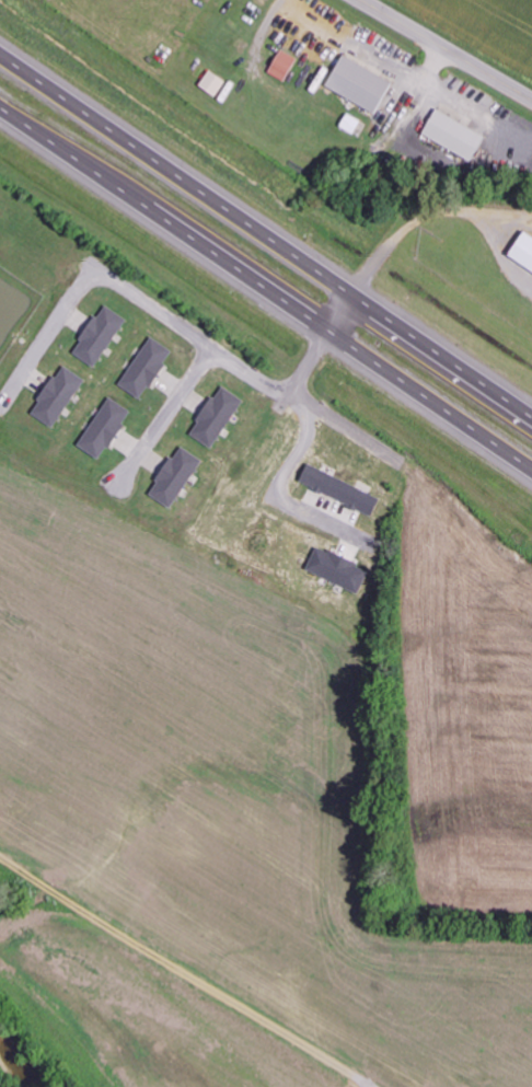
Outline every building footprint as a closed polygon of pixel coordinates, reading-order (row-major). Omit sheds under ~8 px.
[(287,81),(298,58),(281,50),(270,73),(287,81)] [(328,87),(377,113),(394,81),(345,55),(328,87)] [(201,85),(217,96),(227,82),(212,70),(201,85)] [(473,161),(487,136),(438,110),(424,135),(473,161)] [(525,233),(510,257),(531,270),(531,237),(525,233)] [(74,353),(96,367),(128,319),(106,305),(74,353)] [(146,400),(174,350),(150,337),(122,387),(146,400)] [(33,414),(56,428),(86,379),(63,365),(33,414)] [(214,449),(245,400),(223,386),(191,434),(214,449)] [(80,446),(103,460),(134,412),(111,397),(80,446)] [(152,497),(175,509),(202,459),(178,446),(152,497)] [(332,474),(309,466),(303,481),(326,489),(332,474)] [(308,570),(359,594),(371,570),(319,546),(308,570)]
